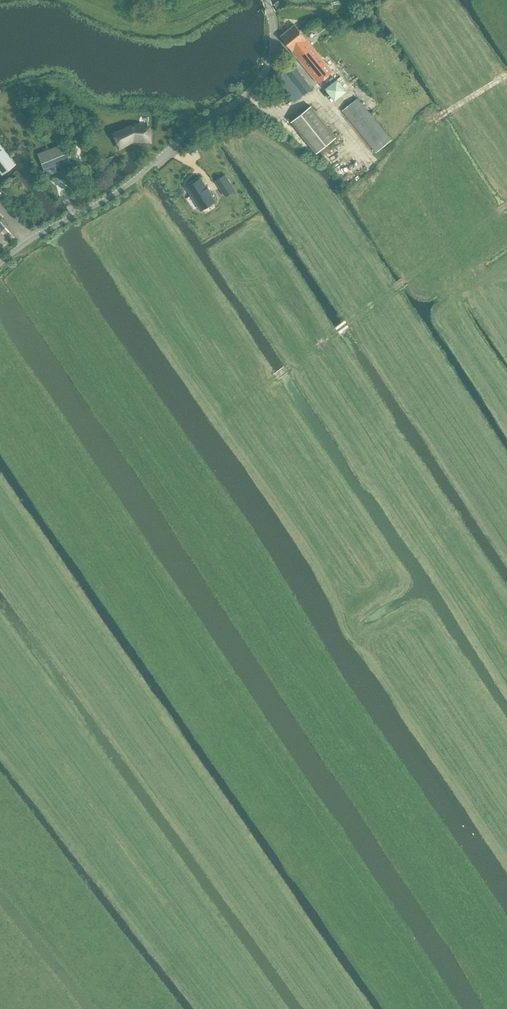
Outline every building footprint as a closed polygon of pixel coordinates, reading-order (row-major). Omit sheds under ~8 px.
[(318,84),(332,72),(295,25),(280,36),(318,84)] [(282,87),(294,102),(312,88),(293,65),(280,76),(286,84),(282,87)] [(376,152),(390,141),(357,99),(342,110),(376,152)] [(316,154),(335,139),(310,107),(291,122),(316,154)] [(113,133),(113,134),(119,146),(132,140),(132,139),(132,141),(150,142),(151,132),(148,132),(149,127),(131,126),(131,125),(113,133)] [(53,148),(37,154),(45,172),(60,166),(57,157),(66,153),(62,144),(53,148)] [(2,169),(11,161),(0,146),(0,166),(2,169)] [(224,175),(216,180),(222,190),(230,185),(224,175)] [(200,179),(186,187),(199,209),(213,201),(209,193),(210,192),(207,187),(206,188),(200,179)] [(0,219),(0,239),(10,230),(0,219)]
